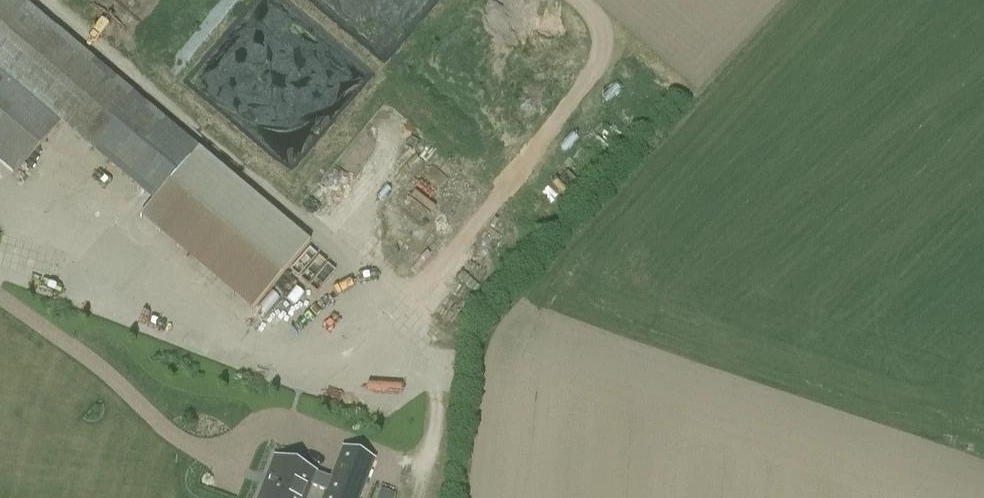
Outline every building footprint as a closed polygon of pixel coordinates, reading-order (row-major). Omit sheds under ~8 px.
[(138,192),(152,203),(139,218),(251,312),(309,244),(22,0),(0,0),(0,163),(16,177),(60,126),(138,192)] [(315,473),(275,458),(260,497),(305,497),(311,484),(325,490),(322,497),(360,497),(375,459),(342,446),(329,479),(315,473)]
